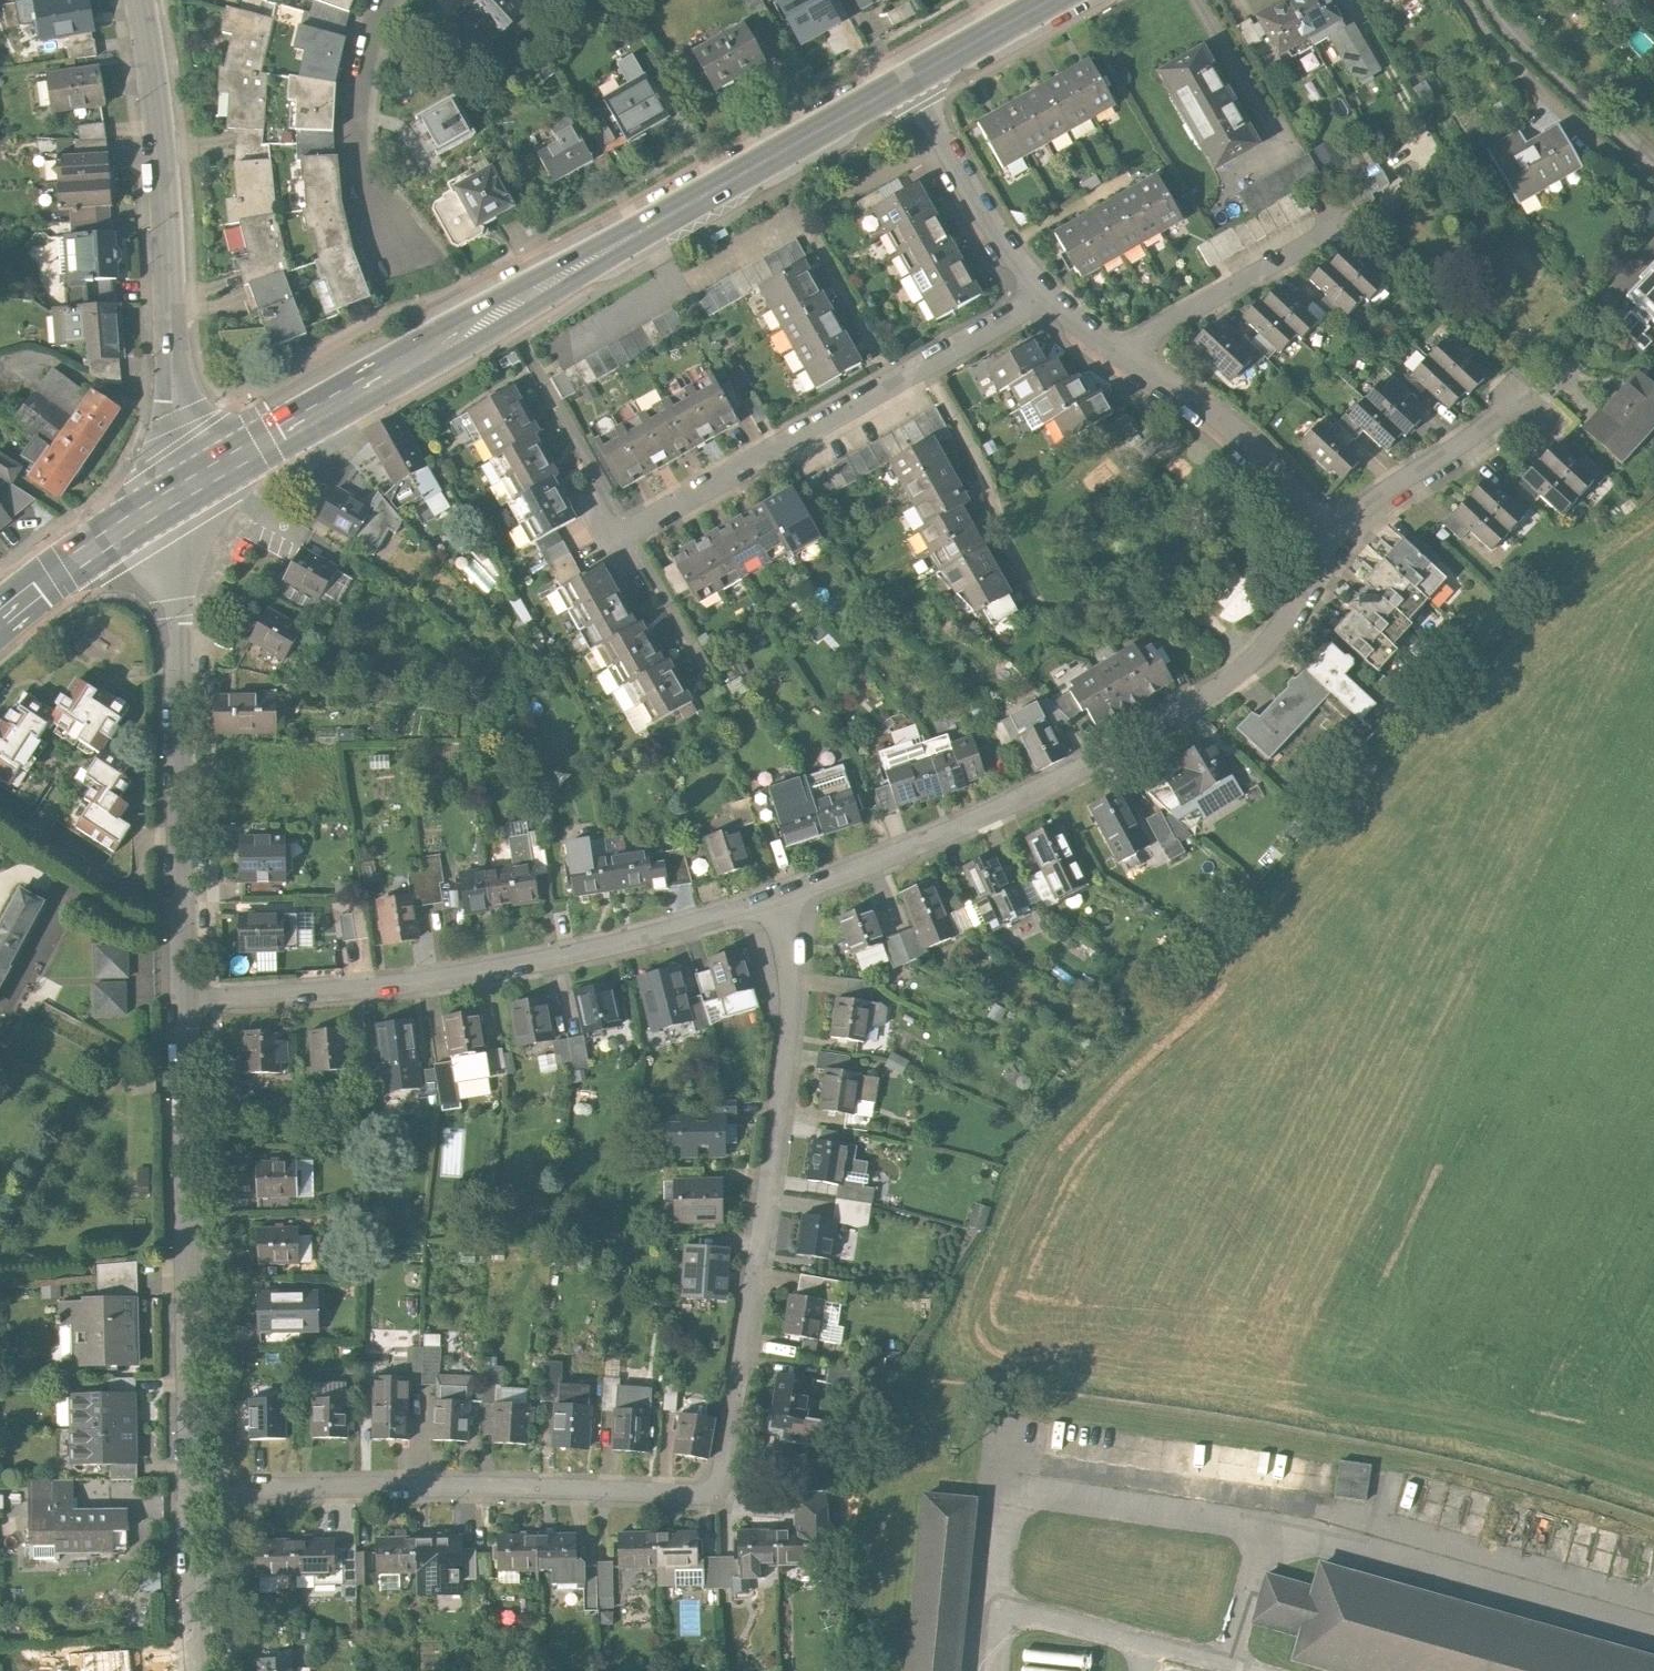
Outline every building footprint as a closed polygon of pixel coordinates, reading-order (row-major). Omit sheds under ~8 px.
[(106,0),(53,0),(58,31),(110,22),(106,0)] [(315,2),(349,13),(354,0),(316,0),(315,2)] [(512,31),(524,21),(539,8),(533,0),(485,0),(512,31)] [(823,0),(776,0),(794,31),(793,31),(801,44),(837,24),(823,0)] [(877,0),(855,0),(860,9),(877,0)] [(1258,17),(1261,22),(1268,35),(1278,53),(1309,35),(1289,0),(1287,0),(1258,17)] [(1309,35),(1339,18),(1328,0),(1289,0),(1309,35)] [(539,8),(524,21),(531,29),(547,16),(539,8)] [(274,22),(227,9),(221,35),(236,37),(228,72),(264,78),(274,22)] [(1341,22),(1339,18),(1309,35),(1314,45),(1328,37),(1356,85),(1380,71),(1349,17),(1341,22)] [(714,43),(736,83),(778,59),(755,20),(714,43)] [(1249,21),(1237,28),(1249,49),(1262,42),(1260,39),(1268,35),(1261,22),(1252,27),(1249,21)] [(344,39),(300,29),(294,52),(306,53),(303,80),(334,83),(337,84),(344,39)] [(1257,146),(1203,51),(1160,75),(1190,128),(1214,170),(1257,146)] [(122,95),(117,57),(64,65),(70,102),(122,95)] [(1114,106),(1089,61),(1067,74),(1092,118),(1114,106)] [(656,124),(680,111),(660,76),(655,68),(615,91),(642,138),(658,129),(656,124)] [(264,78),(228,72),(218,70),(220,94),(233,93),(230,137),(264,136),(269,77),(264,78)] [(1092,118),(1067,74),(1044,87),(1069,131),(1092,118)] [(334,83),(303,80),(288,79),(287,100),(297,100),(295,132),(332,134),(334,83)] [(1069,131),(1044,87),(1022,99),(1047,144),(1069,131)] [(477,139),(454,97),(416,117),(439,159),(477,139)] [(1047,144),(1022,99),(1000,112),(1025,156),(1047,144)] [(616,112),(602,119),(604,124),(614,141),(628,134),(616,112)] [(1000,112),(978,124),(1003,169),(1025,156),(1000,112)] [(93,119),(94,132),(121,131),(119,115),(93,119)] [(551,146),(568,175),(605,155),(591,131),(585,119),(567,128),(571,135),(551,146)] [(604,124),(591,131),(605,155),(618,148),(614,141),(604,124)] [(1517,131),(1487,149),(1518,203),(1582,166),(1559,127),(1526,146),(1517,131)] [(74,147),(75,174),(126,172),(125,145),(74,147)] [(1308,154),(1238,194),(1251,217),(1298,190),(1322,177),(1308,154)] [(335,157),(299,159),(300,187),(307,187),(308,211),(339,209),(335,157)] [(446,204),(466,241),(472,242),(494,230),(497,223),(510,215),(509,211),(527,201),(505,160),(489,168),(487,163),(461,179),(465,186),(457,190),(456,193),(447,198),(446,204)] [(271,162),(236,166),(238,201),(229,202),(230,225),(239,224),(277,218),(271,162)] [(1348,162),(1322,177),(1335,200),(1346,193),(1357,212),(1375,202),(1371,196),(1389,185),(1376,163),(1354,175),(1348,162)] [(126,172),(75,174),(77,201),(127,199),(126,172)] [(1156,175),(1136,186),(1163,234),(1184,222),(1156,175)] [(856,204),(863,215),(871,211),(904,192),(898,181),(856,204)] [(871,211),(883,233),(931,207),(918,184),(904,192),(871,211)] [(1136,186),(1115,198),(1143,246),(1163,234),(1136,186)] [(1311,212),(1298,190),(1251,217),(1197,248),(1210,270),(1311,212)] [(1115,198),(1095,210),(1123,257),(1143,246),(1115,198)] [(943,229),(931,207),(883,233),(896,255),(943,229)] [(339,209),(308,211),(301,211),(302,225),(309,226),(320,261),(350,254),(339,209)] [(1095,210),(1075,221),(1102,269),(1123,257),(1095,210)] [(277,218),(239,224),(251,262),(239,266),(247,288),(285,276),(290,274),(277,218)] [(1075,221),(1055,233),(1057,238),(1067,254),(1082,281),(1102,269),(1075,221)] [(133,225),(81,227),(82,275),(134,273),(133,225)] [(956,251),(943,229),(896,255),(908,278),(956,251)] [(1057,238),(1044,245),(1056,266),(1063,263),(1060,258),(1067,254),(1057,238)] [(795,241),(698,296),(710,318),(759,290),(807,262),(795,241)] [(908,278),(921,300),(968,274),(956,251),(908,278)] [(1348,251),(1332,267),(1363,297),(1368,302),(1384,285),(1348,251)] [(350,254),(320,261),(314,264),(321,280),(326,279),(336,311),(368,299),(350,254)] [(759,290),(770,310),(818,283),(807,262),(759,290)] [(1327,263),(1310,280),(1346,314),(1363,297),(1332,267),(1327,263)] [(1653,270),(1627,296),(1643,311),(1638,315),(1648,324),(1653,319),(1653,320),(1653,271),(1653,270)] [(980,296),(968,274),(921,300),(933,322),(980,296)] [(259,318),(295,305),(285,276),(247,288),(259,318)] [(829,303),(818,283),(770,310),(782,330),(829,303)] [(1279,291),(1263,307),(1294,337),(1300,342),(1316,325),(1279,291)] [(133,298),(69,302),(71,338),(105,336),(105,352),(133,351),(136,351),(133,298)] [(686,301),(563,372),(575,393),(698,322),(686,301)] [(782,330),(793,350),(840,323),(829,303),(782,330)] [(1258,303),(1242,320),(1258,335),(1276,352),(1278,354),(1294,337),(1263,307),(1258,303)] [(305,336),(295,305),(259,318),(264,332),(230,351),(237,368),(277,353),(275,347),(305,336)] [(1624,317),(1616,326),(1643,352),(1652,342),(1644,334),(1651,327),(1648,324),(1638,315),(1632,309),(1624,317)] [(793,350),(804,370),(851,344),(840,323),(793,350)] [(1251,363),(1214,325),(1197,342),(1206,352),(1205,353),(1232,381),(1251,363)] [(1047,333),(999,360),(1012,383),(1021,378),(1060,356),(1047,333)] [(1258,335),(1250,344),(1268,360),(1276,352),(1258,335)] [(1444,340),(1428,356),(1466,393),(1469,396),(1485,379),(1444,340)] [(862,364),(851,344),(804,370),(816,390),(862,364)] [(133,351),(105,352),(106,369),(121,377),(134,376),(133,351)] [(1069,351),(1060,356),(1021,378),(1034,400),(1044,395),(1081,374),(1069,351)] [(1428,356),(1411,374),(1450,410),(1466,393),(1428,356)] [(53,382),(91,408),(107,386),(69,359),(53,382)] [(723,368),(700,381),(728,430),(751,416),(723,368)] [(1091,368),(1081,374),(1044,395),(1056,416),(1065,411),(1103,389),(1091,368)] [(1647,435),(1653,428),(1653,387),(1652,385),(1640,374),(1613,403),(1585,431),(1620,464),(1647,435)] [(1382,380),(1366,397),(1402,431),(1408,437),(1424,420),(1382,380)] [(78,426),(108,447),(140,402),(110,381),(107,386),(91,408),(78,426)] [(700,381),(677,394),(705,443),(728,430),(700,381)] [(91,408),(53,382),(30,413),(36,416),(33,421),(49,432),(52,429),(68,440),(78,426),(91,408)] [(1113,383),(1103,389),(1065,411),(1078,434),(1127,407),(1113,383)] [(469,414),(483,439),(528,414),(513,388),(469,414)] [(978,400),(982,417),(1011,410),(1018,434),(1029,431),(1018,389),(978,400)] [(677,394),(654,407),(681,456),(705,443),(677,394)] [(1366,397),(1350,414),(1386,449),(1402,431),(1366,397)] [(654,407),(631,420),(658,469),(681,456),(654,407)] [(936,410),(802,484),(813,505),(890,462),(932,438),(948,430),(936,410)] [(483,439),(495,459),(534,437),(539,434),(528,414),(483,439)] [(396,416),(365,434),(395,487),(413,477),(426,469),(396,416)] [(631,420),(607,433),(635,482),(658,469),(631,420)] [(1318,423),(1300,444),(1342,482),(1361,461),(1347,449),(1328,432),(1318,423)] [(1336,424),(1328,432),(1347,449),(1355,441),(1336,424)] [(108,447),(78,426),(68,440),(46,471),(76,492),(108,447)] [(30,460),(46,471),(68,440),(52,429),(49,432),(30,460)] [(490,462),(502,482),(546,457),(534,437),(495,459),(490,462)] [(890,462),(902,484),(944,460),(932,438),(890,462)] [(1556,443),(1539,460),(1578,498),(1595,480),(1556,443)] [(502,482),(513,503),(552,480),(557,478),(546,457),(502,482)] [(956,482),(944,460),(902,484),(914,505),(956,482)] [(1560,516),(1578,498),(1539,460),(1521,479),(1537,494),(1560,516)] [(439,492),(426,469),(413,477),(426,500),(439,492)] [(0,478),(0,534),(27,511),(0,478)] [(1485,478),(1469,495),(1508,533),(1525,516),(1520,511),(1505,496),(1485,478)] [(1537,494),(1521,479),(1505,496),(1520,511),(1537,494)] [(508,505),(520,526),(564,501),(552,480),(513,503),(508,505)] [(968,503),(956,482),(914,505),(926,527),(962,507),(968,503)] [(336,490),(318,521),(353,541),(371,510),(336,490)] [(791,490),(767,503),(795,554),(819,541),(791,490)] [(449,509),(439,492),(426,500),(436,517),(449,509)] [(1491,551),(1508,533),(1469,495),(1452,513),(1470,531),(1491,551)] [(520,526),(531,546),(535,544),(556,532),(575,521),(564,501),(520,526)] [(767,503),(743,516),(771,567),(795,554),(767,503)] [(919,530),(931,551),(974,527),(962,507),(926,527),(919,530)] [(1443,523),(1461,540),(1470,531),(1452,513),(1443,523)] [(746,581),(771,567),(743,516),(718,529),(746,581)] [(985,548),(974,527),(931,551),(942,572),(985,548)] [(722,594),(746,581),(718,529),(694,542),(722,594)] [(582,578),(556,532),(535,544),(561,590),(582,578)] [(313,533),(303,551),(324,562),(333,547),(313,533)] [(1403,539),(1383,561),(1427,601),(1447,579),(1403,539)] [(698,607),(722,594),(694,542),(670,556),(675,564),(692,596),(698,607)] [(955,595),(963,590),(997,570),(985,548),(942,572),(955,595)] [(302,550),(285,580),(320,600),(336,569),(324,562),(303,551),(302,550)] [(1383,561),(1363,583),(1367,586),(1407,623),(1427,601),(1383,561)] [(675,564),(662,571),(679,603),(692,596),(675,564)] [(557,592),(568,612),(613,587),(601,567),(582,578),(561,590),(557,592)] [(1010,593),(997,570),(963,590),(976,613),(982,609),(1008,595),(1010,593)] [(1248,583),(1223,610),(1237,623),(1262,596),(1248,583)] [(1367,586),(1347,607),(1353,612),(1391,647),(1410,626),(1407,623),(1367,586)] [(568,612),(580,632),(624,607),(613,587),(568,612)] [(1017,612),(1008,595),(982,609),(991,626),(1017,612)] [(635,627),(624,607),(580,632),(591,653),(596,650),(635,627)] [(285,661),(302,631),(267,611),(250,641),(285,661)] [(1353,612),(1333,634),(1376,674),(1396,652),(1391,647),(1353,612)] [(596,650),(607,670),(652,645),(640,625),(635,627),(596,650)] [(663,665),(652,645),(607,670),(619,690),(624,688),(663,665)] [(1252,714),(1237,731),(1269,761),(1317,710),(1326,718),(1319,728),(1345,751),(1351,743),(1358,750),(1386,720),(1390,723),(1404,707),(1391,696),(1396,691),(1383,677),(1365,696),(1346,677),(1354,668),(1354,661),(1349,656),(1345,658),(1331,645),(1296,682),(1293,679),(1286,686),(1289,689),(1260,721),(1252,714)] [(1135,646),(1123,653),(1148,696),(1173,681),(1152,646),(1135,646)] [(1123,711),(1148,696),(1123,653),(1098,668),(1123,711)] [(624,688),(635,708),(679,683),(668,662),(663,665),(624,688)] [(1098,725),(1123,711),(1098,668),(1072,683),(1076,690),(1072,692),(1083,711),(1088,709),(1098,725)] [(60,708),(56,715),(53,724),(69,735),(78,721),(88,727),(79,741),(99,754),(101,751),(127,711),(78,679),(64,700),(60,698),(56,705),(60,708)] [(691,703),(679,683),(635,708),(647,728),(691,703)] [(1063,697),(1055,706),(1072,721),(1083,711),(1072,692),(1064,698),(1063,697)] [(53,724),(56,715),(29,697),(18,714),(12,710),(0,728),(0,783),(8,788),(9,785),(17,790),(28,774),(36,761),(46,746),(38,741),(47,727),(49,729),(53,724)] [(277,698),(215,698),(216,735),(278,734),(277,698)] [(1048,700),(1038,705),(1046,721),(1049,727),(1051,732),(1072,721),(1055,706),(1048,700)] [(1038,705),(1010,719),(1018,735),(1046,721),(1038,705)] [(987,715),(973,721),(980,736),(983,735),(994,757),(1005,751),(1003,747),(1011,743),(1002,723),(993,727),(987,715)] [(1010,719),(1002,723),(1011,743),(1020,739),(1018,735),(1010,719)] [(1049,727),(1021,740),(1036,771),(1064,757),(1051,732),(1049,727)] [(949,745),(951,750),(957,768),(961,767),(965,779),(984,773),(972,737),(949,745)] [(1210,741),(1179,760),(1184,769),(1166,780),(1167,782),(1182,806),(1231,776),(1210,741)] [(931,757),(943,791),(966,783),(965,779),(961,767),(957,768),(951,750),(931,757)] [(128,769),(101,751),(99,754),(88,772),(82,768),(75,780),(91,791),(84,800),(91,804),(75,829),(114,854),(130,829),(119,822),(129,807),(120,801),(132,783),(123,777),(128,769)] [(909,764),(887,772),(891,786),(898,806),(917,800),(943,791),(931,757),(909,764)] [(842,766),(804,778),(823,834),(860,822),(842,766)] [(1167,782),(1149,793),(1172,815),(1188,831),(1243,795),(1231,776),(1182,806),(1167,782)] [(804,778),(765,791),(773,816),(784,847),(823,834),(804,778)] [(891,786),(875,791),(884,816),(900,810),(898,806),(891,786)] [(773,816),(765,791),(730,803),(738,828),(773,816)] [(1120,792),(1089,809),(1118,863),(1149,846),(1120,792)] [(1160,812),(1146,820),(1162,849),(1177,841),(1176,840),(1165,820),(1160,812)] [(1172,815),(1165,820),(1176,840),(1179,838),(1182,844),(1193,838),(1188,831),(1172,815)] [(1029,840),(1044,871),(1058,898),(1087,884),(1059,826),(1029,840)] [(528,833),(529,835),(532,854),(546,852),(543,830),(528,833)] [(706,840),(717,875),(750,864),(739,830),(706,840)] [(508,838),(513,868),(521,867),(520,856),(532,854),(529,835),(508,838)] [(285,837),(239,838),(240,883),(286,882),(285,837)] [(1177,841),(1162,849),(1169,861),(1186,851),(1182,844),(1179,838),(1176,840),(1177,841)] [(1270,849),(1259,862),(1269,870),(1280,858),(1270,849)] [(683,851),(647,857),(648,867),(663,865),(665,880),(666,889),(693,885),(683,851)] [(1001,853),(963,869),(979,905),(987,901),(998,927),(1028,914),(1001,853)] [(650,885),(650,882),(665,880),(663,865),(648,867),(647,857),(646,854),(607,859),(612,890),(650,885)] [(410,873),(413,897),(414,906),(442,903),(440,884),(443,884),(440,855),(421,857),(423,871),(410,873)] [(607,859),(569,865),(574,896),(612,890),(607,859)] [(513,868),(509,869),(514,905),(536,901),(531,866),(521,867),(513,868)] [(514,905),(509,869),(485,872),(490,909),(514,905)] [(1044,871),(1030,878),(1043,905),(1058,898),(1044,871)] [(485,872),(464,876),(469,911),(490,909),(485,872)] [(901,895),(914,929),(923,951),(953,939),(944,917),(931,883),(901,895)] [(22,889),(0,930),(0,991),(47,902),(22,889)] [(413,897),(378,901),(383,945),(418,940),(414,906),(413,897)] [(979,905),(970,909),(982,936),(999,929),(998,927),(987,901),(979,905)] [(870,906),(836,920),(855,968),(887,956),(883,945),(885,944),(883,941),(870,906)] [(963,910),(944,917),(953,939),(972,931),(963,910)] [(367,911),(342,913),(344,938),(368,937),(367,911)] [(281,917),(240,917),(240,950),(281,950),(281,917)] [(299,917),(281,917),(281,950),(299,949),(299,917)] [(883,945),(887,956),(893,971),(926,958),(923,951),(914,929),(883,941),(885,944),(883,945)] [(129,949),(99,949),(99,979),(129,979),(129,949)] [(317,965),(343,964),(342,950),(317,952),(317,965)] [(741,953),(710,962),(713,972),(721,998),(752,989),(741,953)] [(675,971),(641,980),(651,1018),(685,1009),(675,971)] [(713,972),(698,976),(706,1003),(721,998),(713,972)] [(845,981),(845,1002),(872,1006),(872,987),(845,981)] [(612,985),(577,994),(587,1034),(622,1025),(612,985)] [(127,986),(96,986),(97,1016),(127,1016),(127,986)] [(545,1000),(511,1007),(518,1047),(553,1041),(545,1000)] [(880,1007),(872,1006),(845,1002),(836,1000),(830,1039),(863,1043),(865,1028),(878,1029),(884,1025),(886,1011),(880,1007)] [(480,1015),(446,1018),(452,1060),(485,1056),(485,1052),(480,1015)] [(412,1024),(379,1028),(383,1064),(386,1087),(419,1083),(417,1066),(412,1024)] [(282,1073),(282,1032),(235,1032),(234,1073),(282,1073)] [(344,1032),(312,1034),(314,1069),(314,1072),(347,1070),(344,1032)] [(585,1038),(569,1040),(575,1071),(590,1068),(585,1038)] [(569,1040),(555,1043),(560,1073),(575,1071),(569,1040)] [(503,1049),(485,1052),(485,1056),(489,1079),(507,1076),(503,1049)] [(892,1054),(885,1068),(901,1076),(908,1063),(892,1054)] [(383,1064),(369,1066),(375,1116),(389,1115),(386,1087),(383,1064)] [(435,1064),(417,1066),(419,1083),(422,1109),(440,1107),(435,1067),(435,1064)] [(456,1064),(435,1067),(440,1107),(461,1104),(456,1064)] [(314,1072),(314,1069),(299,1070),(300,1097),(315,1096),(314,1072)] [(859,1077),(827,1072),(820,1112),(852,1117),(855,1102),(859,1077)] [(879,1081),(859,1077),(855,1102),(875,1105),(879,1081)] [(697,1114),(680,1114),(680,1126),(668,1127),(668,1144),(682,1144),(682,1156),(695,1156),(695,1144),(708,1144),(708,1155),(725,1155),(724,1114),(709,1115),(709,1122),(697,1122),(697,1114)] [(854,1161),(857,1148),(816,1141),(809,1179),(840,1185),(864,1189),(868,1164),(854,1161)] [(295,1162),(255,1163),(256,1200),(296,1198),(295,1162)] [(150,1167),(140,1167),(140,1192),(151,1191),(150,1167)] [(724,1183),(678,1183),(678,1222),(725,1222),(724,1183)] [(840,1185),(837,1200),(872,1206),(875,1191),(864,1189),(840,1185)] [(833,1223),(836,1223),(868,1229),(872,1206),(837,1200),(833,1223)] [(990,1208),(976,1204),(969,1227),(983,1231),(990,1208)] [(833,1223),(803,1218),(797,1254),(830,1260),(836,1223),(833,1223)] [(306,1262),(315,1262),(313,1226),(305,1226),(306,1262)] [(298,1229),(257,1230),(257,1266),(298,1265),(298,1229)] [(725,1301),(728,1252),(686,1249),(683,1298),(725,1301)] [(99,1265),(98,1298),(138,1298),(137,1261),(99,1265)] [(300,1296),(261,1296),(261,1330),(300,1330),(300,1296)] [(824,1303),(790,1297),(784,1335),(818,1340),(824,1303)] [(98,1298),(61,1298),(61,1323),(74,1323),(74,1360),(65,1360),(65,1366),(138,1366),(138,1298),(98,1298)] [(830,1321),(845,1322),(846,1301),(830,1300),(830,1321)] [(407,1348),(407,1384),(440,1385),(440,1348),(407,1348)] [(501,1368),(483,1368),(483,1387),(501,1388),(501,1368)] [(860,1374),(830,1370),(828,1384),(858,1389),(860,1374)] [(543,1374),(543,1405),(557,1405),(557,1374),(543,1374)] [(813,1379),(777,1374),(772,1413),(808,1418),(813,1379)] [(619,1379),(604,1378),(602,1409),(617,1410),(619,1379)] [(677,1386),(665,1385),(664,1410),(676,1411),(677,1386)] [(74,1394),(73,1430),(138,1430),(138,1394),(74,1394)] [(347,1399),(312,1399),(312,1439),(347,1439),(347,1399)] [(407,1399),(373,1399),(373,1438),(407,1438),(407,1399)] [(283,1400),(248,1400),(248,1440),(284,1440),(283,1400)] [(469,1403),(434,1402),(433,1440),(467,1441),(469,1403)] [(530,1407),(494,1406),(492,1448),(528,1450),(530,1407)] [(589,1410),(555,1409),(554,1447),(588,1448),(589,1410)] [(649,1413),(613,1412),(612,1451),(648,1452),(649,1413)] [(715,1419),(681,1413),(674,1453),(708,1459),(715,1419)] [(138,1467),(138,1430),(73,1430),(73,1466),(138,1467)] [(1370,1470),(1338,1465),(1334,1497),(1366,1502),(1370,1470)] [(72,1483),(31,1483),(32,1563),(73,1562),(72,1549),(128,1548),(127,1511),(73,1512),(72,1483)] [(917,1492),(899,1670),(957,1670),(974,1497),(917,1492)] [(795,1503),(795,1531),(796,1564),(835,1564),(835,1503),(795,1503)] [(765,1564),(796,1564),(795,1531),(740,1532),(740,1579),(765,1579),(765,1564)] [(659,1533),(620,1534),(620,1566),(659,1566),(659,1533)] [(698,1533),(659,1533),(659,1566),(698,1565),(698,1533)] [(578,1535),(537,1536),(538,1570),(553,1569),(554,1585),(586,1585),(586,1565),(579,1560),(578,1535)] [(538,1570),(537,1536),(498,1536),(498,1570),(538,1570)] [(376,1574),(417,1573),(416,1537),(375,1538),(376,1552),(376,1574)] [(457,1537),(416,1537),(417,1573),(457,1573),(457,1537)] [(336,1538),(294,1539),(295,1576),(316,1576),(317,1585),(344,1585),(344,1582),(344,1549),(336,1550),(336,1538)] [(253,1576),(295,1576),(294,1539),(252,1539),(253,1576)] [(358,1543),(344,1543),(344,1549),(344,1582),(359,1582),(358,1552),(358,1543)] [(376,1552),(358,1552),(359,1582),(359,1586),(376,1586),(376,1574),(376,1552)] [(492,1554),(464,1554),(464,1580),(492,1579),(492,1554)] [(736,1557),(706,1557),(706,1588),(736,1588),(736,1557)] [(599,1561),(599,1565),(600,1606),(600,1608),(616,1608),(615,1561),(599,1561)] [(1293,1636),(1286,1664),(1311,1670),(1653,1670),(1653,1655),(1314,1562),(1308,1585),(1269,1574),(1254,1625),(1293,1636)] [(599,1565),(586,1565),(586,1585),(586,1606),(600,1606),(599,1565)] [(99,1650),(100,1670),(141,1670),(140,1648),(99,1650)] [(260,1670),(293,1670),(292,1660),(259,1660),(260,1670)]
